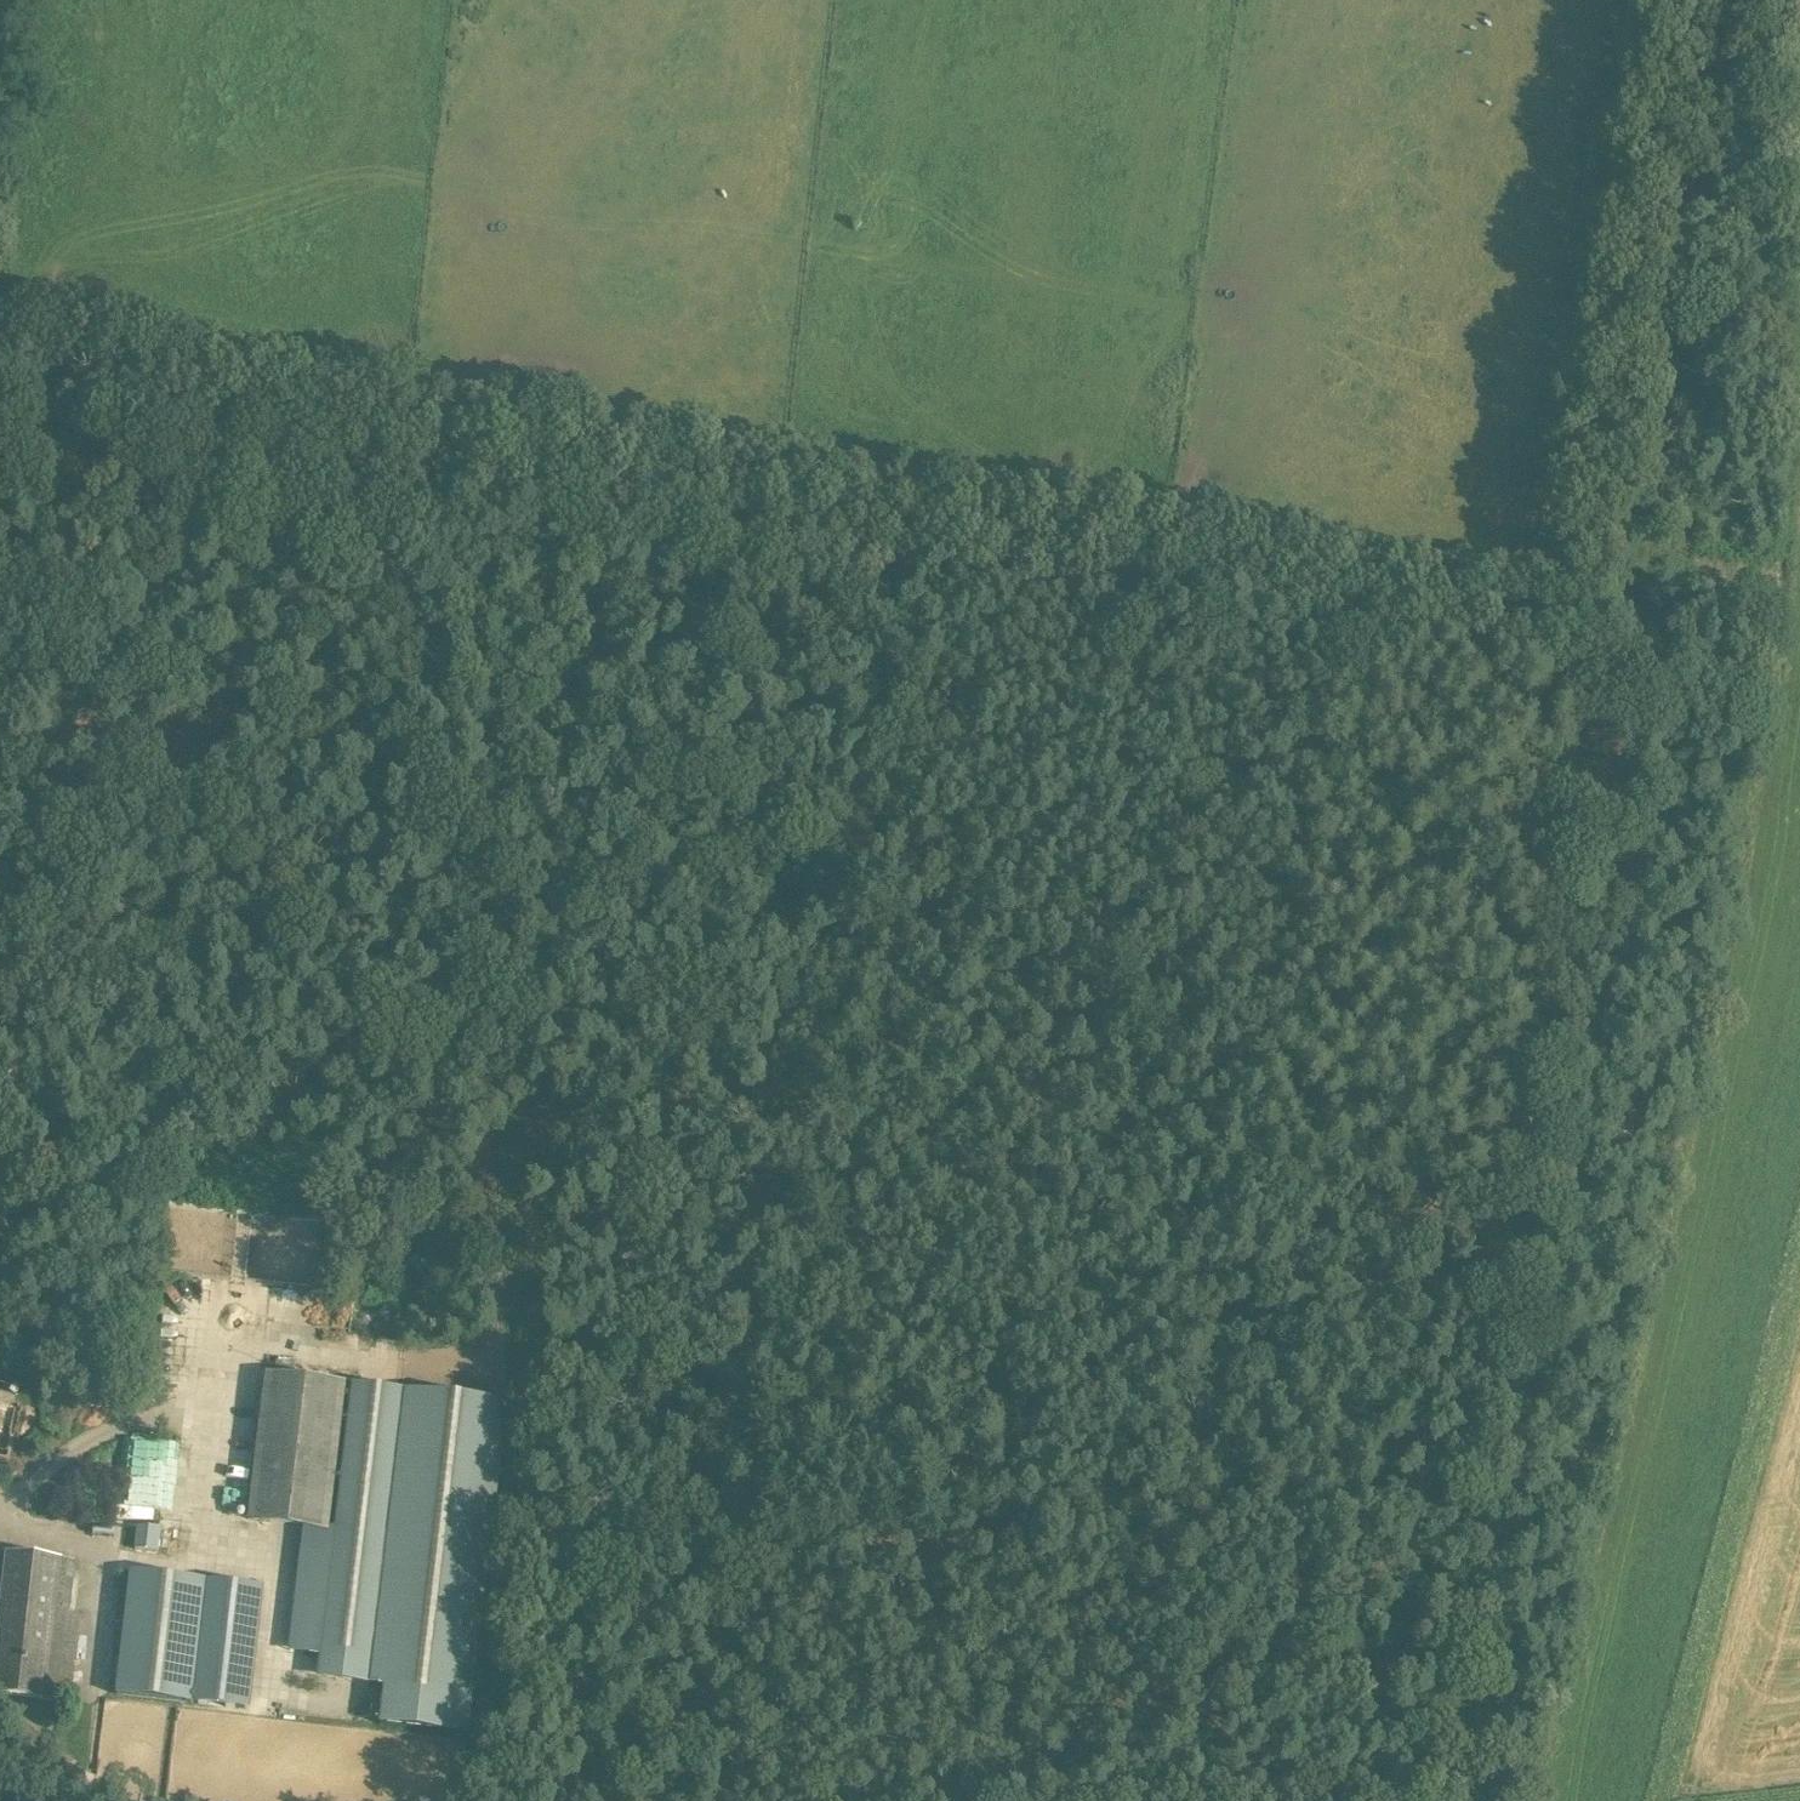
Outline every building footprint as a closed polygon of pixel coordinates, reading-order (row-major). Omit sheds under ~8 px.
[(3,417),(2,424),(11,425),(12,418),(3,417)] [(284,1650),(322,1655),(354,1385),(261,1374),(244,1517),(299,1524),(284,1650)] [(385,1686),(381,1725),(465,1735),(505,1403),(354,1385),(322,1655),(319,1678),(385,1686)] [(13,1465),(4,1471),(10,1481),(19,1475),(13,1465)] [(160,1526),(138,1524),(135,1549),(157,1551),(160,1526)] [(70,1702),(80,1613),(57,1610),(62,1559),(5,1552),(0,1594),(0,1694),(41,1699),(38,1729),(53,1731),(57,1700),(70,1702)] [(258,1586),(130,1571),(116,1693),(244,1708),(258,1586)]
